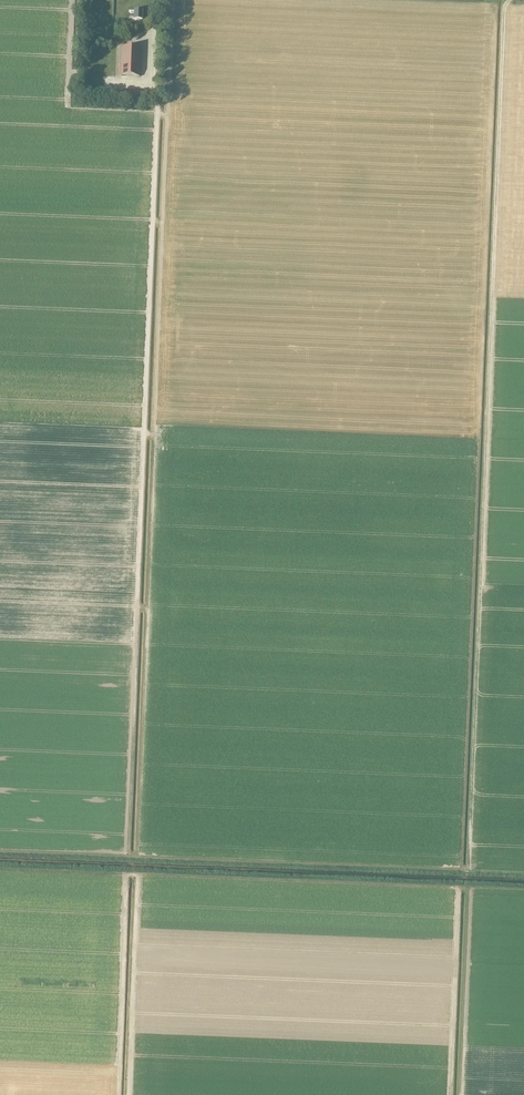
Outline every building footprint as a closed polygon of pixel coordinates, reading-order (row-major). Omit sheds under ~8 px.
[(142,20),(142,10),(134,10),(134,15),(129,15),(129,18),(134,18),(134,20),(142,20)] [(121,47),(119,76),(139,77),(141,48),(121,47)] [(138,100),(138,91),(115,90),(115,99),(138,100)]
